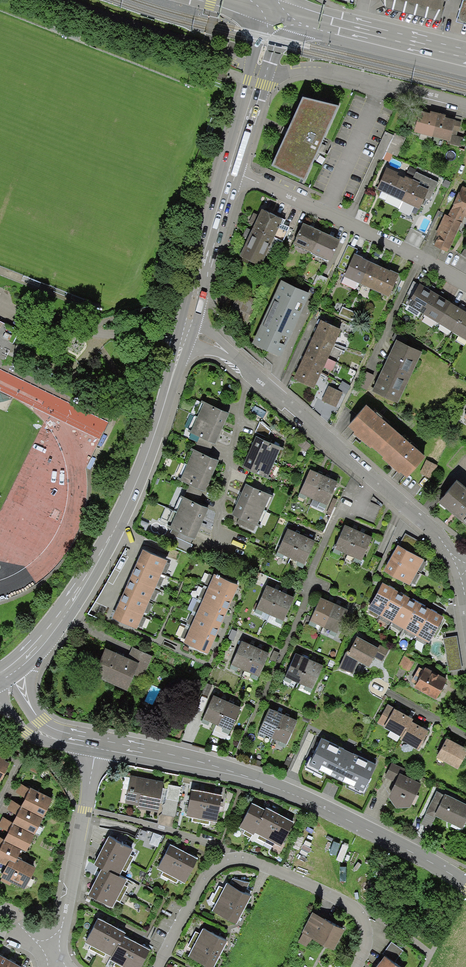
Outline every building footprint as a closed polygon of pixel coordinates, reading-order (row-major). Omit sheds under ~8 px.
[(444,5),(439,4),(421,0),(377,0),(376,9),(408,16),(436,23),(444,5)] [(456,19),(465,23),(465,0),(462,0),(456,19)] [(339,106),(303,97),(270,165),(306,181),(339,106)] [(425,111),(420,110),(414,131),(450,141),(456,120),(450,118),(425,111)] [(419,210),(425,198),(430,200),(438,182),(416,172),(413,179),(387,167),(376,189),(419,210)] [(457,187),(445,208),(465,219),(465,191),(457,187)] [(464,218),(445,208),(429,237),(448,247),(464,218)] [(283,219),(261,209),(256,220),(249,234),(239,257),(261,266),(283,219)] [(311,227),(303,223),(293,245),(330,262),(340,240),(331,236),(311,227)] [(357,249),(348,245),(338,268),(344,271),(342,276),(389,297),(399,274),(388,269),(376,264),(361,257),(355,254),(357,249)] [(310,294),(282,281),(253,344),(282,357),(310,294)] [(420,284),(407,304),(465,340),(465,312),(462,310),(443,298),(431,291),(420,284)] [(1,368),(20,330),(0,320),(0,367),(1,368)] [(341,330),(321,320),(317,329),(312,339),(304,359),(300,368),(297,373),(295,379),(314,389),(341,330)] [(421,353),(399,342),(374,391),(396,402),(421,353)] [(343,393),(328,385),(321,400),(336,407),(343,393)] [(229,414),(203,403),(190,433),(216,444),(221,432),(225,423),(229,414)] [(423,457),(362,404),(345,424),(357,434),(396,469),(405,477),(423,457)] [(281,449),(256,438),(253,444),(247,458),(242,468),(268,479),(281,449)] [(219,461),(192,449),(178,480),(205,492),(209,483),(213,473),(219,461)] [(319,474),(308,469),(298,497),(325,509),(338,482),(327,478),(319,474)] [(448,475),(431,493),(461,520),(465,514),(465,490),(448,475)] [(271,496),(245,484),(241,493),(237,503),(232,515),(257,526),(271,496)] [(208,508),(180,496),(166,526),(194,539),(197,532),(204,518),(208,508)] [(354,530),(344,525),(334,549),(362,561),(372,538),(362,533),(354,530)] [(297,533),(288,529),(277,552),(305,565),(315,541),(305,537),(297,533)] [(424,560),(398,546),(394,554),(390,561),(384,571),(410,585),(424,560)] [(165,562),(143,552),(139,559),(133,573),(130,579),(121,600),(115,612),(112,618),(136,628),(165,562)] [(239,585),(210,573),(179,641),(208,654),(212,645),(219,631),(224,617),(230,604),(236,592),(239,585)] [(391,588),(382,583),(368,609),(429,643),(444,617),(434,611),(422,605),(415,601),(403,594),(391,588)] [(276,589),(266,585),(256,608),(285,621),(295,597),(284,593),(276,589)] [(330,602),(321,598),(310,621),(337,634),(348,610),(337,605),(330,602)] [(457,636),(443,638),(448,671),(462,669),(457,636)] [(353,674),(359,661),(369,667),(374,658),(382,662),(389,650),(373,641),(372,645),(357,637),(349,652),(346,651),(338,669),(353,674)] [(269,653),(242,641),(231,665),(259,677),(269,653)] [(140,663),(104,648),(92,677),(128,692),(140,663)] [(305,657),(295,653),(284,677),(312,689),(323,665),(314,661),(305,657)] [(448,680),(425,668),(414,688),(436,700),(448,680)] [(222,699),(213,695),(203,720),(231,732),(241,707),(231,703),(222,699)] [(400,711),(387,704),(377,723),(404,737),(414,718),(400,711)] [(279,713),(269,709),(259,732),(287,744),(297,721),(287,716),(279,713)] [(419,750),(430,732),(424,729),(412,721),(401,739),(419,750)] [(349,752),(321,738),(308,766),(364,792),(377,765),(349,752)] [(446,739),(436,757),(459,770),(465,757),(465,750),(456,744),(446,739)] [(0,755),(0,783),(11,760),(0,755)] [(423,784),(402,773),(403,769),(391,763),(384,777),(395,782),(391,793),(388,798),(396,808),(410,808),(423,784)] [(165,782),(130,775),(125,803),(138,806),(138,809),(158,813),(165,782)] [(32,790),(22,783),(17,793),(27,799),(23,806),(46,818),(54,801),(32,790)] [(178,785),(169,784),(166,804),(164,804),(162,813),(170,814),(177,815),(181,786),(178,785)] [(223,796),(191,790),(186,817),(193,818),(209,821),(217,823),(223,796)] [(445,795),(437,791),(421,824),(430,828),(436,817),(463,830),(465,823),(465,805),(445,795)] [(23,808),(13,801),(8,811),(18,817),(14,824),(37,836),(45,819),(23,808)] [(265,810),(251,802),(239,828),(245,830),(253,835),(254,833),(258,835),(274,843),(281,847),(294,823),(266,808),(265,810)] [(5,818),(0,828),(10,834),(6,841),(24,851),(28,853),(37,836),(14,825),(5,818)] [(134,851),(108,837),(105,844),(98,857),(94,865),(103,869),(120,876),(134,851)] [(0,838),(0,851),(1,851),(0,853),(0,862),(15,870),(24,851),(5,842),(0,838)] [(176,848),(170,845),(157,869),(184,883),(198,859),(191,856),(176,848)] [(12,855),(1,877),(25,889),(35,868),(12,855)] [(92,888),(88,896),(111,909),(126,882),(117,876),(103,869),(99,875),(92,888)] [(250,895),(226,883),(224,889),(216,905),(212,912),(236,923),(250,895)] [(345,930),(313,913),(298,942),(308,947),(312,940),(334,951),(345,930)] [(104,923),(98,920),(86,944),(113,958),(124,937),(126,934),(119,931),(104,923)] [(203,929),(200,934),(191,950),(188,956),(208,966),(213,966),(227,942),(203,929)] [(124,937),(113,958),(111,961),(123,966),(142,966),(150,950),(141,946),(132,941),(124,937)] [(403,951),(391,942),(383,954),(395,962),(403,951)] [(12,963),(1,957),(0,956),(0,966),(18,966),(12,963)] [(384,956),(378,964),(376,966),(398,966),(384,956)]
